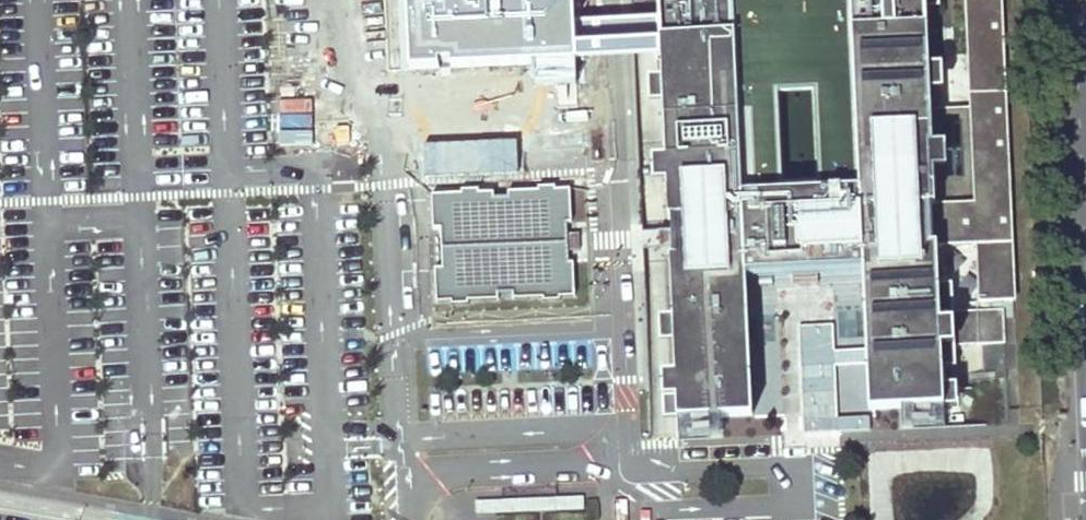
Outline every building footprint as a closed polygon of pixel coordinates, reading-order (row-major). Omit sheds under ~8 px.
[(408,64),(576,60),(574,0),(406,0),(408,64)] [(676,419),(752,416),(746,276),(805,273),(862,271),(868,410),(944,407),(937,247),(932,247),(930,207),(935,207),(926,0),(658,0),(667,219),(673,218),(674,235),(675,258),(669,258),(676,419)] [(493,193),(431,196),(433,230),(441,230),(443,269),(435,269),(437,304),(499,301),(498,294),(513,294),(513,300),(575,297),(573,262),(569,263),(567,224),(571,223),(569,189),(507,192),(508,198),(493,199),(493,193)] [(585,495),(474,499),(475,513),(586,510),(585,495)]
